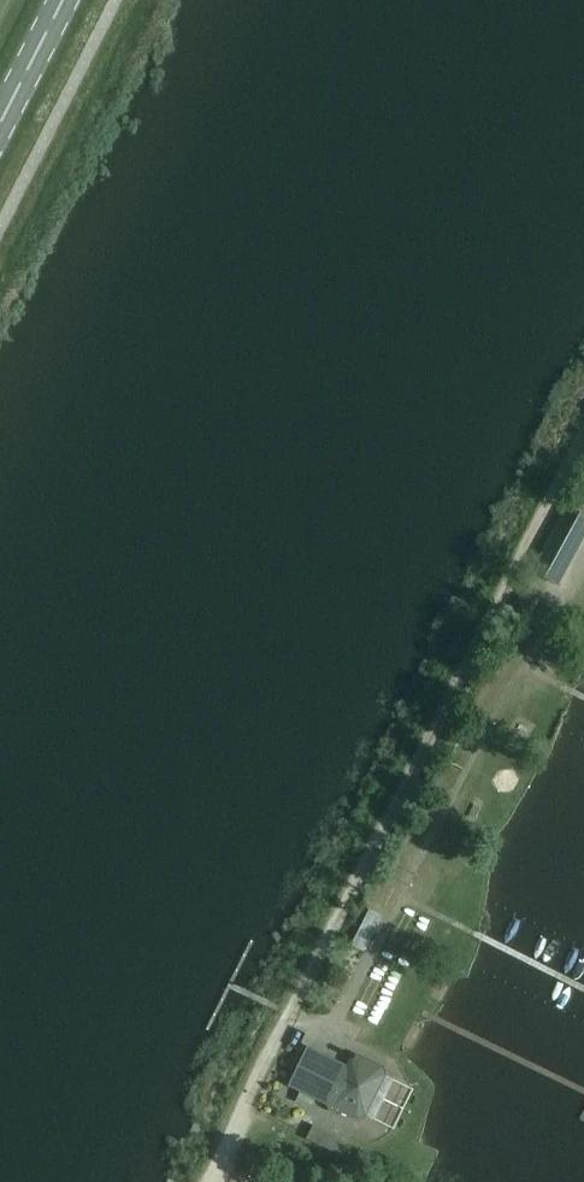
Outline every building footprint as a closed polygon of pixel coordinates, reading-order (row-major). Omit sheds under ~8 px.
[(583,537),(583,517),(567,507),(532,571),(558,585),(583,537)] [(528,586),(516,610),(526,615),(538,591),(528,586)] [(367,914),(351,945),(364,952),(380,920),(367,914)] [(348,1066),(308,1046),(289,1086),(300,1091),(314,1098),(327,1104),(329,1110),(338,1114),(343,1112),(357,1119),(365,1116),(385,1075),(382,1067),(359,1056),(351,1058),(348,1066)] [(314,1098),(300,1091),(296,1100),(309,1107),(314,1098)] [(340,1155),(346,1141),(312,1126),(306,1140),(340,1155)]
